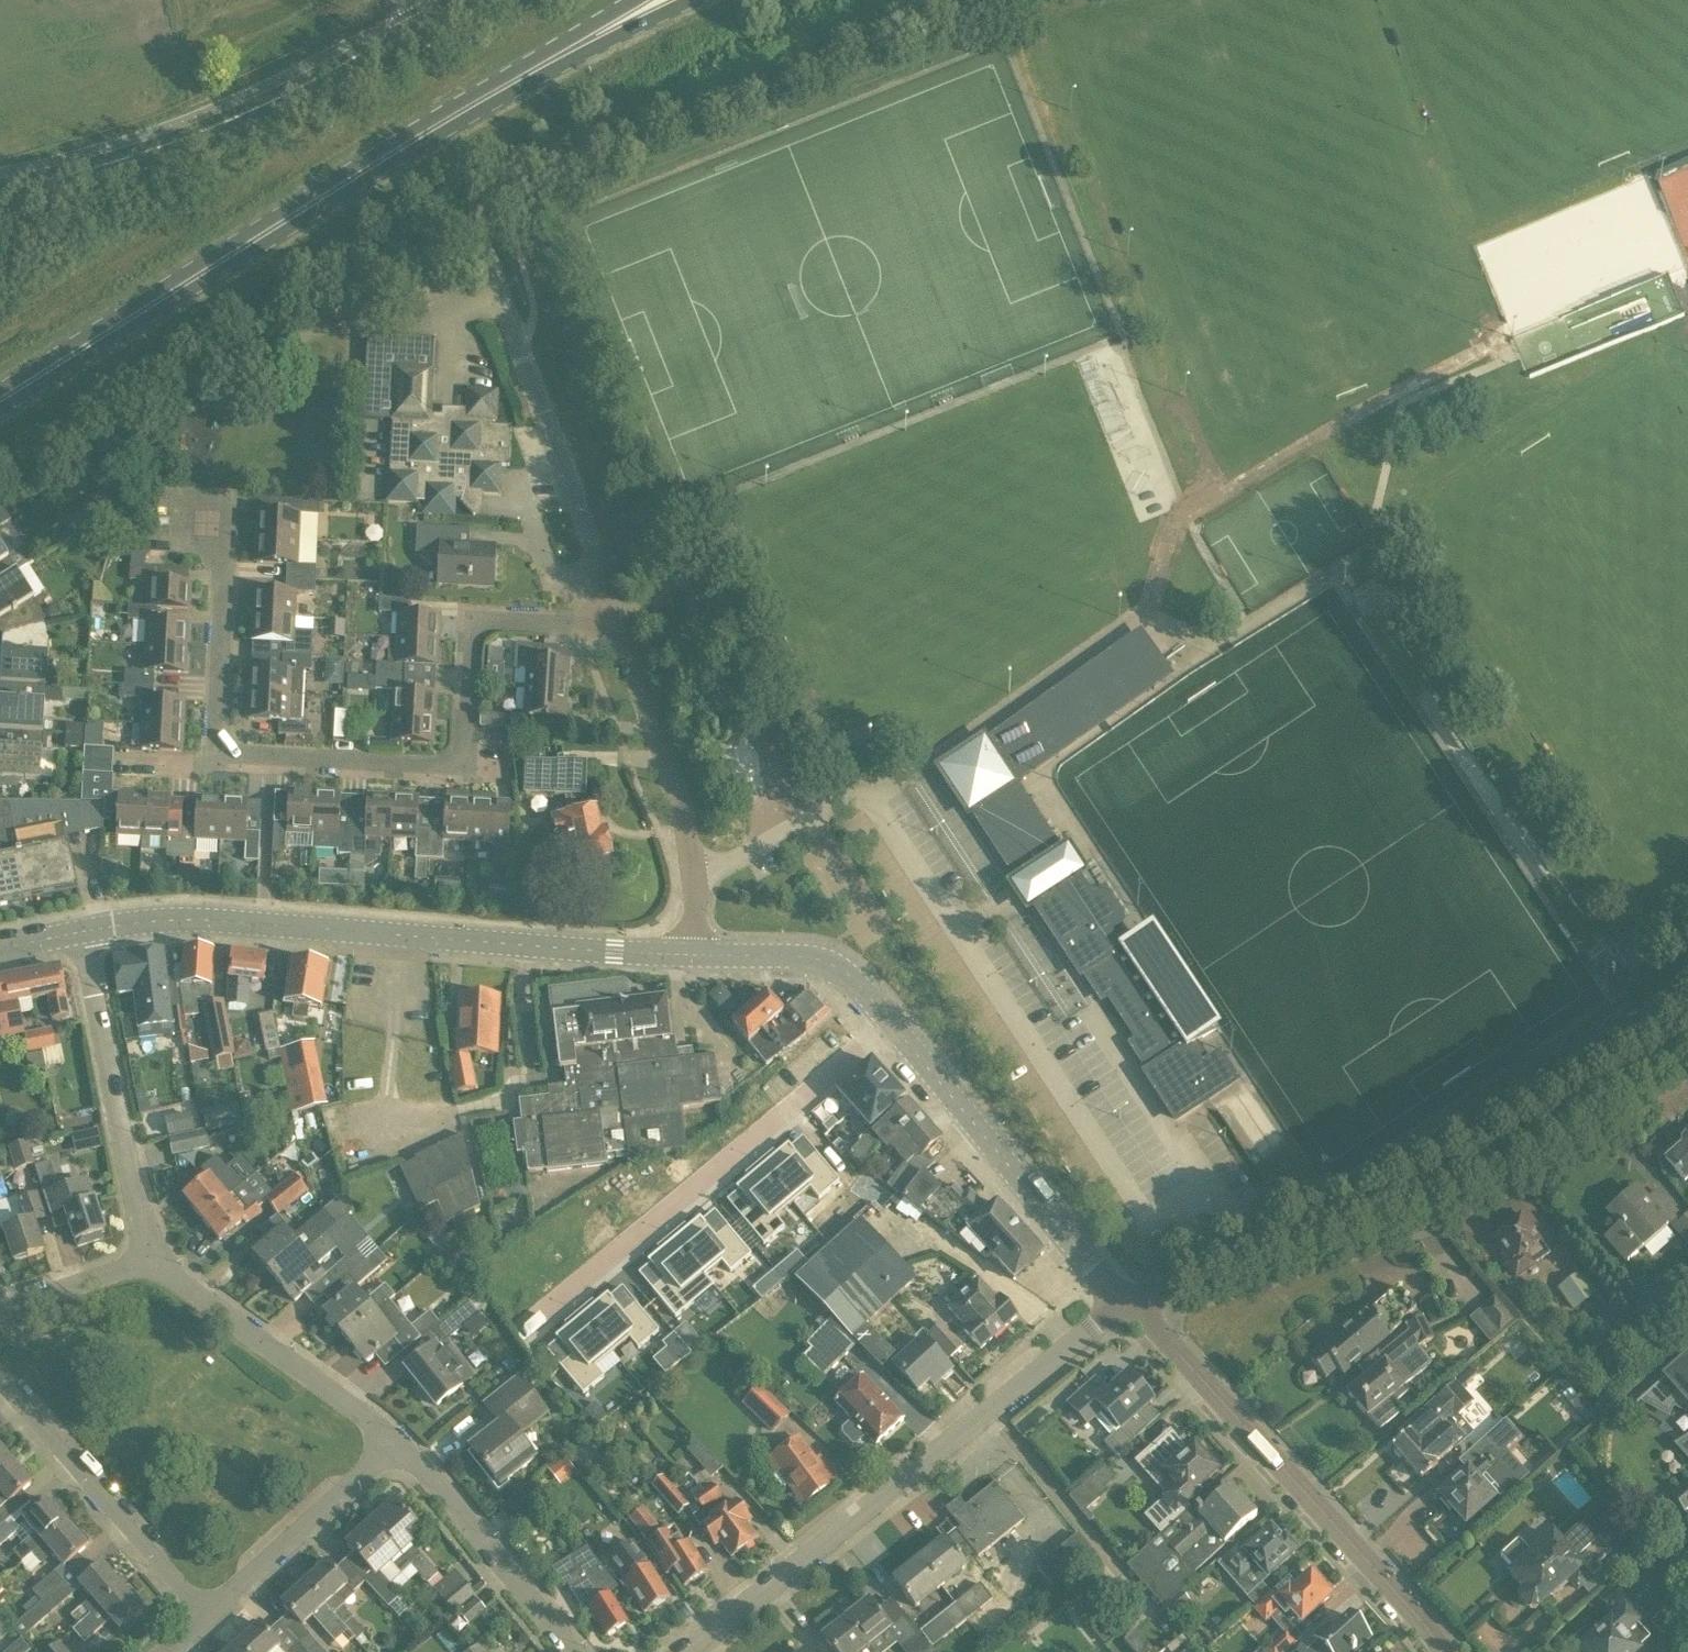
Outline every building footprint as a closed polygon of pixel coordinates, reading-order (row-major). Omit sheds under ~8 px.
[(443,415),(430,415),(434,339),(367,335),(362,419),(392,420),(387,500),(424,502),(424,514),(453,515),(453,500),(458,501),(473,517),(482,509),(483,493),(498,493),(499,466),(509,466),(511,427),(492,425),(492,420),(495,420),(496,392),(467,390),(466,414),(443,412),(443,415)] [(215,469),(225,419),(187,411),(178,462),(215,469)] [(258,539),(297,541),(298,516),(319,517),(319,502),(291,501),(290,515),(259,513),(258,539)] [(11,520),(3,508),(0,509),(0,527),(11,520)] [(493,588),(496,547),(455,545),(456,530),(417,528),(416,548),(440,550),(438,585),(493,588)] [(296,566),(297,541),(258,539),(256,564),(286,566),(285,579),(316,580),(317,567),(296,566)] [(16,573),(36,560),(26,545),(6,557),(0,548),(0,581),(15,571),(16,573)] [(148,610),(157,610),(188,611),(189,584),(158,583),(159,568),(129,567),(128,581),(149,582),(148,608),(148,610)] [(16,573),(15,571),(0,581),(0,634),(2,637),(44,625),(42,612),(16,573)] [(315,595),(316,580),(285,579),(285,592),(255,591),(248,594),(247,610),(254,615),(254,616),(294,619),(295,594),(315,595)] [(398,640),(439,643),(440,617),(409,615),(410,602),(380,600),(380,614),(400,615),(398,640)] [(148,610),(148,608),(127,607),(127,621),(147,622),(146,647),(186,649),(187,623),(157,622),(157,610),(148,610)] [(293,630),(294,619),(254,616),(253,642),(282,644),(281,657),(311,658),(313,631),(293,630)] [(45,684),(48,640),(44,625),(2,637),(0,671),(0,683),(21,684),(45,686),(45,684)] [(437,668),(439,643),(398,640),(398,652),(388,652),(387,665),(377,665),(376,678),(406,680),(407,667),(437,668)] [(951,758),(937,767),(961,804),(967,813),(971,810),(1009,867),(1010,867),(1017,878),(1008,884),(1025,910),(1032,906),(1080,978),(1083,977),(1100,1003),(1107,998),(1134,1038),(1127,1043),(1145,1069),(1141,1072),(1176,1124),(1240,1081),(1220,1051),(1205,1061),(1194,1044),(1218,1028),(1217,1027),(1151,925),(1139,933),(1121,945),(1111,931),(1128,920),(1106,887),(1093,896),(1079,874),(1084,871),(1067,845),(1058,851),(1032,813),(1012,783),(1012,782),(1110,713),(1151,684),(1154,681),(1143,666),(1134,654),(1126,643),(1126,642),(1110,653),(1075,678),(985,742),(982,737),(951,758)] [(503,663),(501,662),(502,645),(489,644),(487,674),(502,675),(503,663)] [(526,687),(565,690),(568,662),(547,660),(548,648),(516,646),(514,670),(527,670),(526,687)] [(185,675),(186,649),(146,647),(145,671),(125,670),(124,685),(154,686),(154,673),(185,675)] [(310,672),(311,658),(281,657),(281,671),(251,669),(249,695),(304,698),(305,671),(310,672)] [(329,665),(329,680),(343,681),(343,665),(329,665)] [(405,692),(406,680),(376,678),(375,692),(396,693),(394,717),(434,719),(436,694),(405,692)] [(45,684),(45,686),(21,684),(20,698),(0,697),(0,730),(19,731),(42,733),(44,701),(62,702),(63,685),(45,684)] [(153,700),(154,686),(124,685),(123,699),(144,699),(143,724),(182,726),(183,701),(153,700)] [(563,717),(565,690),(526,687),(524,714),(510,713),(509,728),(542,729),(543,716),(563,717)] [(303,721),(304,698),(249,695),(248,720),(278,722),(278,735),(307,736),(308,722),(303,721)] [(347,741),(348,711),(334,710),(332,740),(347,741)] [(505,728),(506,713),(480,712),(480,727),(505,728)] [(433,745),(434,719),(394,717),(393,738),(364,738),(364,749),(401,750),(401,743),(433,745)] [(85,726),(86,725),(67,724),(66,734),(85,736),(85,726)] [(181,751),(182,726),(143,724),(142,749),(181,751)] [(84,746),(84,747),(103,748),(104,725),(87,725),(87,726),(85,726),(85,736),(84,746)] [(11,788),(19,778),(24,778),(40,779),(42,733),(19,731),(18,748),(0,747),(0,787),(11,788)] [(84,746),(85,736),(66,734),(66,746),(84,746)] [(103,748),(84,747),(83,760),(112,761),(113,749),(103,748)] [(525,761),(524,794),(565,796),(569,815),(554,818),(556,823),(553,823),(557,840),(543,843),(549,867),(567,862),(568,868),(589,863),(592,864),(593,868),(600,866),(603,860),(609,858),(604,834),(599,835),(594,814),(575,818),(571,796),(586,797),(587,764),(565,763),(563,756),(557,757),(558,762),(525,761)] [(112,775),(112,761),(83,760),(82,774),(112,775)] [(82,774),(81,800),(104,802),(103,813),(115,813),(115,825),(114,834),(141,835),(142,795),(116,794),(110,794),(112,775),(82,774)] [(311,833),(313,793),(287,791),(286,822),(272,821),(271,851),(285,851),(286,832),(311,833)] [(349,854),(351,825),(338,824),(339,794),(313,793),(311,833),(313,833),(312,850),(336,851),(335,854),(349,854)] [(165,856),(179,857),(181,827),(182,798),(169,797),(143,795),(141,850),(165,851),(165,856)] [(389,837),(391,797),(366,796),(365,825),(351,825),(349,854),(380,856),(380,836),(389,837)] [(428,858),(429,829),(415,828),(417,798),(391,797),(389,837),(415,838),(414,858),(428,858)] [(220,839),(222,799),(196,798),(194,828),(181,827),(179,857),(193,858),(194,837),(220,839)] [(222,799),(220,839),(245,840),(244,860),(258,860),(260,831),(246,831),(247,800),(222,799)] [(468,841),(470,801),(444,800),(443,830),(429,829),(428,858),(442,859),(443,839),(468,841)] [(470,801),(468,841),(494,842),(493,861),(506,862),(508,833),(509,803),(496,802),(470,801)] [(19,857),(27,901),(76,890),(57,802),(7,803),(19,857)] [(84,834),(102,830),(103,824),(104,802),(86,802),(84,834)] [(27,901),(19,857),(7,803),(0,803),(0,906),(27,901)] [(181,865),(181,878),(194,878),(194,866),(181,865)] [(128,954),(111,956),(116,994),(132,992),(137,1029),(138,1039),(174,1035),(172,1025),(170,1007),(166,971),(163,948),(127,952),(128,954)] [(209,1000),(212,952),(185,950),(183,971),(178,970),(185,1017),(199,1014),(196,999),(209,1000)] [(228,978),(226,1005),(228,1005),(227,1012),(242,1013),(247,1010),(247,1006),(248,1006),(250,981),(263,983),(266,958),(232,953),(228,978)] [(321,1009),(328,967),(291,960),(284,1002),(294,1004),(291,1017),(306,1019),(308,1006),(321,1009)] [(25,976),(30,1001),(48,997),(52,1019),(69,1016),(59,969),(25,976)] [(30,1001),(25,976),(0,981),(0,1038),(18,1035),(16,1030),(21,1029),(16,1003),(30,1001)] [(628,1004),(627,990),(619,983),(551,991),(560,1070),(565,1070),(568,1095),(519,1101),(528,1174),(606,1165),(605,1154),(624,1152),(625,1159),(687,1152),(682,1110),(704,1107),(703,1105),(720,1103),(715,1056),(677,1060),(675,1039),(669,1040),(664,1000),(628,1004)] [(831,1015),(811,992),(805,991),(782,1012),(767,993),(734,1023),(767,1064),(818,1026),(831,1015)] [(496,1055),(498,999),(462,997),(460,1054),(496,1055)] [(233,1069),(231,1056),(235,1055),(224,999),(202,1004),(212,1060),(216,1059),(219,1071),(233,1069)] [(265,1051),(280,1048),(273,1012),(258,1015),(265,1051)] [(36,1031),(40,1050),(42,1050),(45,1068),(64,1064),(61,1046),(56,1047),(52,1028),(36,1031)] [(28,1053),(40,1050),(36,1031),(24,1033),(28,1053)] [(293,1123),(302,1121),(300,1112),(327,1106),(314,1043),(279,1050),(293,1123)] [(189,1047),(189,1061),(209,1061),(209,1047),(189,1047)] [(455,1093),(476,1089),(470,1056),(448,1060),(455,1093)] [(871,1061),(837,1092),(853,1110),(887,1079),(871,1061)] [(887,1079),(853,1110),(870,1128),(904,1097),(887,1079)] [(909,1101),(873,1133),(887,1150),(891,1147),(891,1146),(904,1160),(905,1162),(907,1164),(916,1156),(919,1159),(926,1153),(942,1139),(943,1138),(937,1132),(909,1101)] [(203,1109),(206,1129),(241,1123),(238,1103),(203,1109)] [(168,1135),(193,1129),(189,1116),(164,1122),(168,1135)] [(822,1126),(828,1133),(838,1124),(832,1117),(822,1126)] [(92,1129),(96,1146),(104,1144),(100,1127),(92,1129)] [(172,1156),(208,1148),(204,1129),(167,1138),(172,1156)] [(1658,1157),(1659,1166),(1669,1177),(1676,1177),(1677,1176),(1680,1179),(1676,1183),(1685,1193),(1687,1191),(1687,1131),(1680,1138),(1680,1143),(1675,1142),(1658,1157)] [(451,1222),(474,1211),(473,1210),(480,1207),(471,1172),(469,1166),(462,1134),(415,1157),(416,1160),(413,1162),(434,1201),(435,1204),(436,1203),(446,1223),(450,1221),(451,1222)] [(862,1169),(863,1168),(877,1149),(864,1139),(847,1157),(862,1169)] [(841,1156),(851,1147),(845,1140),(835,1149),(841,1156)] [(15,1170),(34,1164),(27,1141),(8,1147),(15,1170)] [(773,1151),(759,1162),(792,1202),(809,1188),(818,1198),(839,1181),(815,1153),(804,1163),(788,1143),(775,1154),(773,1151)] [(50,1162),(34,1167),(48,1207),(62,1203),(64,1211),(74,1243),(75,1243),(77,1249),(98,1242),(96,1236),(103,1234),(94,1207),(102,1204),(100,1197),(93,1199),(87,1180),(59,1189),(50,1162)] [(420,1211),(435,1204),(434,1201),(413,1162),(400,1168),(420,1211)] [(748,1176),(735,1187),(751,1206),(740,1216),(763,1244),(784,1227),(775,1217),(792,1202),(759,1162),(746,1174),(748,1176)] [(201,1220),(227,1199),(226,1198),(215,1184),(228,1173),(219,1163),(204,1176),(207,1179),(183,1199),(201,1220)] [(904,1198),(920,1177),(908,1168),(906,1171),(901,1167),(886,1185),(904,1198)] [(869,1204),(872,1200),(881,1207),(895,1195),(861,1172),(849,1189),(869,1204)] [(920,1177),(904,1198),(902,1200),(919,1211),(985,1259),(989,1255),(1013,1282),(1043,1255),(999,1206),(989,1214),(972,1194),(966,1199),(955,1187),(948,1193),(943,1188),(940,1191),(939,1190),(922,1175),(920,1177)] [(294,1176),(265,1199),(278,1215),(278,1214),(279,1216),(309,1192),(294,1176)] [(1649,1206),(1633,1188),(1607,1211),(1619,1224),(1605,1237),(1628,1262),(1641,1249),(1678,1216),(1661,1196),(1649,1206)] [(227,1199),(201,1220),(218,1242),(242,1223),(245,1226),(260,1213),(251,1202),(245,1207),(233,1192),(226,1198),(227,1199)] [(33,1220),(44,1217),(36,1195),(18,1200),(21,1208),(0,1215),(0,1220),(3,1228),(14,1261),(43,1251),(33,1220)] [(269,1242),(252,1256),(273,1280),(337,1226),(336,1225),(324,1211),(289,1240),(281,1231),(287,1226),(279,1216),(278,1214),(278,1215),(259,1230),(268,1241),(269,1242)] [(474,1211),(451,1222),(457,1235),(480,1224),(474,1211)] [(1539,1243),(1532,1233),(1536,1230),(1527,1216),(1495,1237),(1511,1261),(1506,1264),(1515,1277),(1549,1254),(1541,1242),(1539,1243)] [(686,1226),(673,1237),(706,1277),(723,1263),(731,1273),(752,1256),(729,1228),(717,1237),(701,1218),(688,1229),(686,1226)] [(880,1369),(889,1360),(858,1331),(914,1280),(858,1221),(796,1278),(851,1337),(850,1338),(880,1369)] [(337,1226),(273,1280),(294,1304),(322,1280),(313,1269),(348,1239),(337,1226)] [(661,1251),(649,1262),(665,1281),(653,1291),(676,1319),(697,1302),(689,1291),(706,1277),(673,1237),(659,1248),(661,1251)] [(335,1285),(365,1259),(356,1249),(326,1275),(335,1285)] [(337,1304),(323,1315),(344,1340),(373,1316),(390,1301),(395,1297),(384,1285),(363,1303),(352,1291),(387,1262),(382,1256),(378,1250),(366,1260),(365,1259),(335,1285),(327,1292),(337,1304)] [(775,1270),(783,1281),(806,1262),(797,1251),(775,1270)] [(762,1300),(783,1281),(775,1270),(752,1288),(762,1300)] [(1573,1313),(1597,1297),(1580,1272),(1557,1288),(1573,1313)] [(994,1302),(976,1283),(948,1308),(966,1328),(962,1331),(980,1350),(1015,1318),(998,1298),(994,1302)] [(1398,1322),(1414,1308),(1396,1287),(1370,1310),(1368,1307),(1367,1308),(1367,1309),(1309,1358),(1308,1359),(1324,1378),(1325,1377),(1336,1368),(1342,1375),(1343,1374),(1342,1373),(1388,1334),(1389,1334),(1390,1333),(1400,1324),(1398,1322)] [(593,1301),(579,1313),(612,1353),(629,1338),(638,1349),(659,1331),(635,1303),(624,1313),(608,1294),(595,1304),(593,1301)] [(1494,1298),(1479,1310),(1500,1334),(1515,1322),(1494,1298)] [(408,1348),(440,1323),(429,1311),(411,1327),(390,1301),(344,1340),(365,1364),(393,1340),(398,1336),(408,1348)] [(440,1323),(408,1348),(418,1359),(404,1370),(434,1408),(471,1379),(448,1350),(450,1349),(444,1342),(478,1314),(467,1301),(440,1323)] [(568,1327),(555,1337),(571,1357),(560,1366),(583,1394),(604,1377),(595,1367),(612,1353),(579,1313),(566,1324),(568,1327)] [(824,1378),(856,1345),(823,1313),(815,1322),(821,1328),(806,1344),(810,1348),(802,1357),(824,1378)] [(1389,1368),(1419,1345),(1431,1339),(1421,1317),(1404,1325),(1409,1331),(1379,1356),(1378,1356),(1376,1353),(1358,1368),(1365,1377),(1346,1393),(1365,1417),(1367,1415),(1378,1428),(1399,1411),(1392,1402),(1407,1390),(1389,1368)] [(950,1358),(962,1347),(940,1325),(928,1336),(950,1358)] [(1558,1374),(1519,1329),(1503,1342),(1542,1388),(1558,1374)] [(681,1362),(691,1354),(677,1337),(667,1346),(681,1362)] [(939,1381),(951,1370),(921,1338),(892,1364),(917,1392),(934,1376),(939,1381)] [(1665,1413),(1667,1411),(1670,1409),(1673,1407),(1675,1406),(1687,1413),(1687,1361),(1666,1380),(1665,1378),(1641,1400),(1665,1413)] [(1152,1401),(1127,1373),(1102,1396),(1090,1383),(1068,1403),(1087,1424),(1101,1410),(1120,1430),(1104,1444),(1115,1456),(1143,1431),(1132,1419),(1152,1401)] [(877,1446),(903,1421),(862,1377),(835,1402),(852,1420),(842,1429),(842,1434),(852,1444),(857,1444),(866,1435),(877,1446)] [(496,1493),(507,1484),(506,1482),(534,1460),(515,1436),(544,1414),(518,1379),(482,1407),(498,1427),(469,1450),(484,1470),(481,1473),(496,1493)] [(1421,1478),(1438,1464),(1436,1461),(1465,1437),(1451,1420),(1473,1401),(1456,1382),(1403,1428),(1407,1433),(1393,1445),(1421,1478)] [(772,1433),(790,1415),(760,1386),(742,1404),(772,1433)] [(1086,1427),(1100,1443),(1113,1432),(1099,1416),(1086,1427)] [(1465,1469),(1438,1494),(1441,1497),(1438,1499),(1447,1509),(1449,1507),(1462,1522),(1476,1510),(1480,1515),(1494,1503),(1496,1505),(1501,1501),(1517,1486),(1504,1470),(1514,1461),(1505,1450),(1520,1436),(1506,1420),(1483,1440),(1491,1449),(1480,1459),(1467,1471),(1465,1469)] [(819,1466),(806,1449),(798,1437),(769,1458),(778,1470),(804,1505),(838,1480),(825,1462),(819,1466)] [(712,1478),(723,1468),(697,1441),(686,1451),(712,1478)] [(11,1460),(0,1447),(0,1470),(11,1460)] [(1207,1456),(1199,1447),(1195,1450),(1193,1447),(1164,1473),(1175,1486),(1162,1498),(1176,1513),(1198,1493),(1195,1490),(1215,1472),(1204,1460),(1207,1456)] [(560,1484),(577,1471),(563,1455),(547,1468),(560,1484)] [(8,1518),(7,1518),(28,1499),(22,1492),(32,1484),(11,1460),(0,1470),(0,1525),(8,1518)] [(1089,1522),(1094,1518),(1087,1510),(1108,1492),(1104,1487),(1116,1477),(1105,1465),(1077,1490),(1070,1496),(1068,1498),(1089,1522)] [(678,1515),(689,1505),(662,1475),(651,1486),(678,1515)] [(699,1487),(744,1549),(756,1539),(745,1524),(750,1521),(736,1501),(727,1507),(707,1480),(699,1487)] [(1687,1507),(1687,1482),(1671,1497),(1683,1511),(1687,1507)] [(952,1517),(948,1520),(974,1554),(977,1557),(1024,1520),(994,1483),(988,1488),(965,1506),(961,1510),(964,1513),(958,1518),(955,1514),(952,1517)] [(1063,1489),(1070,1496),(1077,1490),(1071,1483),(1063,1489)] [(1164,1608),(1181,1593),(1198,1578),(1193,1574),(1224,1545),(1223,1545),(1255,1516),(1228,1485),(1199,1512),(1196,1509),(1193,1512),(1196,1515),(1185,1525),(1179,1519),(1160,1536),(1127,1566),(1164,1608)] [(731,1558),(744,1549),(699,1487),(690,1493),(698,1504),(694,1506),(698,1511),(692,1515),(715,1546),(720,1542),(731,1558)] [(22,1562),(66,1524),(57,1513),(59,1508),(52,1500),(47,1502),(47,1501),(23,1522),(33,1534),(13,1552),(22,1562)] [(379,1516),(371,1523),(410,1566),(411,1565),(427,1584),(438,1574),(404,1536),(415,1526),(394,1503),(393,1503),(391,1500),(376,1513),(379,1516)] [(1668,1502),(1642,1525),(1657,1542),(1683,1519),(1668,1502)] [(644,1538),(658,1526),(642,1507),(628,1519),(644,1538)] [(0,1525),(0,1546),(18,1530),(8,1518),(0,1525)] [(362,1526),(348,1539),(350,1542),(350,1543),(357,1551),(371,1566),(374,1570),(371,1573),(363,1581),(365,1582),(387,1608),(389,1606),(397,1599),(400,1596),(390,1584),(381,1575),(392,1565),(401,1574),(410,1566),(371,1523),(365,1529),(362,1526)] [(66,1524),(22,1562),(32,1553),(42,1564),(52,1555),(63,1568),(87,1547),(86,1546),(88,1542),(81,1534),(77,1535),(66,1524)] [(674,1527),(646,1545),(666,1575),(672,1570),(684,1587),(706,1573),(687,1543),(685,1544),(674,1527)] [(1594,1542),(1580,1527),(1560,1544),(1552,1534),(1531,1553),(1528,1549),(1533,1545),(1526,1536),(1520,1541),(1519,1539),(1501,1554),(1513,1569),(1510,1572),(1524,1588),(1521,1591),(1521,1597),(1529,1606),(1536,1606),(1568,1579),(1576,1588),(1598,1569),(1594,1565),(1610,1551),(1598,1538),(1594,1542)] [(1254,1606),(1269,1593),(1260,1584),(1295,1553),(1284,1541),(1281,1543),(1270,1531),(1254,1545),(1252,1543),(1241,1554),(1237,1549),(1218,1566),(1254,1606)] [(1054,1590),(1095,1557),(1077,1534),(1036,1567),(1054,1590)] [(1619,1575),(1651,1548),(1639,1534),(1607,1561),(1619,1575)] [(966,1568),(943,1539),(917,1560),(940,1588),(954,1578),(956,1580),(965,1573),(963,1570),(966,1568)] [(630,1540),(607,1559),(625,1582),(621,1585),(631,1600),(634,1598),(644,1613),(648,1611),(668,1597),(658,1580),(647,1562),(645,1558),(646,1557),(630,1540)] [(581,1576),(568,1584),(580,1603),(586,1611),(588,1610),(605,1637),(616,1630),(626,1624),(608,1595),(607,1594),(616,1589),(585,1549),(570,1558),(581,1576)] [(893,1579),(916,1608),(929,1597),(931,1600),(940,1593),(938,1590),(940,1588),(917,1560),(893,1579)] [(303,1584),(351,1637),(352,1636),(356,1641),(364,1633),(342,1607),(355,1595),(353,1593),(351,1594),(346,1588),(347,1587),(327,1563),(303,1584)] [(78,1625),(122,1587),(102,1564),(78,1585),(90,1599),(70,1616),(78,1625)] [(443,1580),(432,1589),(454,1613),(475,1595),(454,1570),(443,1580)] [(41,1602),(63,1583),(54,1572),(32,1591),(41,1602)] [(1254,1606),(1255,1608),(1253,1609),(1265,1622),(1270,1618),(1283,1633),(1264,1651),(1265,1651),(1285,1651),(1295,1643),(1287,1635),(1331,1597),(1328,1593),(1330,1591),(1320,1581),(1318,1583),(1311,1575),(1291,1593),(1288,1590),(1278,1598),(1273,1592),(1270,1595),(1269,1593),(1254,1606)] [(63,1583),(41,1602),(12,1628),(22,1639),(73,1593),(63,1583)] [(983,1607),(992,1599),(984,1588),(980,1583),(970,1591),(983,1607)] [(351,1637),(303,1584),(281,1603),(302,1627),(313,1618),(325,1631),(319,1636),(333,1651),(334,1651),(351,1637)] [(122,1587),(78,1625),(73,1630),(84,1643),(109,1621),(118,1631),(142,1610),(144,1605),(137,1597),(132,1598),(122,1587)] [(1181,1593),(1164,1608),(1173,1617),(1190,1602),(1181,1593)] [(1687,1625),(1687,1608),(1677,1597),(1650,1622),(1669,1643),(1687,1625)] [(468,1624),(485,1610),(475,1598),(458,1613),(468,1624)] [(872,1651),(885,1651),(896,1643),(903,1651),(933,1651),(934,1651),(905,1615),(890,1628),(868,1601),(867,1602),(864,1598),(851,1608),(855,1612),(845,1619),(872,1651)] [(952,1605),(944,1612),(957,1628),(968,1619),(955,1603),(952,1605)] [(1573,1640),(1579,1647),(1579,1649),(1582,1651),(1636,1651),(1637,1651),(1636,1650),(1649,1638),(1637,1625),(1639,1623),(1624,1606),(1609,1619),(1611,1620),(1592,1637),(1585,1629),(1573,1640)] [(1348,1615),(1332,1630),(1328,1626),(1315,1638),(1318,1640),(1305,1651),(1299,1645),(1291,1651),(1354,1651),(1369,1639),(1348,1615)] [(845,1619),(836,1627),(832,1622),(821,1631),(824,1636),(823,1637),(835,1651),(872,1651),(845,1619)] [(242,1651),(274,1651),(279,1648),(258,1624),(258,1625),(253,1623),(243,1632),(245,1636),(235,1645),(242,1651)] [(1153,1651),(1135,1631),(1124,1640),(1133,1651),(1153,1651)] [(303,1651),(325,1651),(309,1634),(297,1645),(303,1651)] [(59,1642),(48,1651),(67,1651),(59,1642)] [(469,1651),(462,1642),(451,1651),(452,1651),(469,1651)] [(469,1651),(486,1651),(478,1643),(469,1651)]
